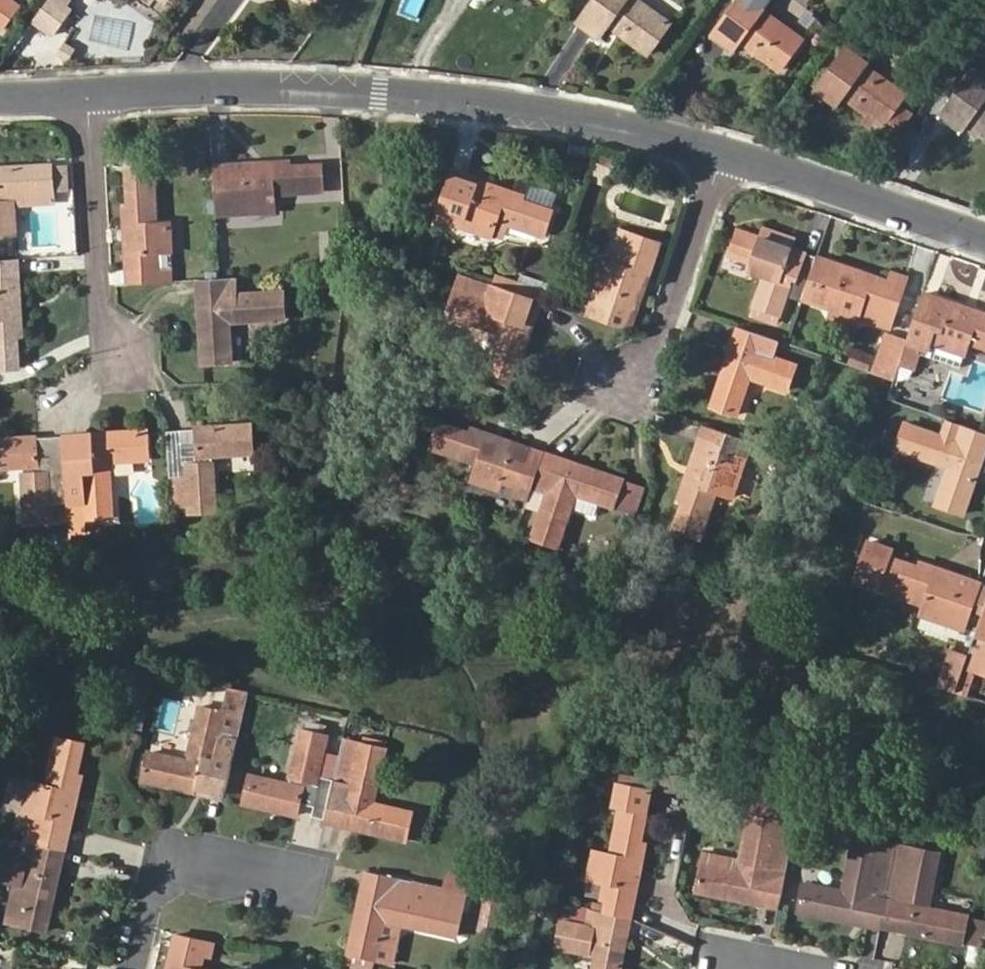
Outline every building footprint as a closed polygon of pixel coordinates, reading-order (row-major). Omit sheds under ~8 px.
[(2,28),(17,7),(8,0),(0,0),(0,27),(2,28)] [(50,0),(49,0),(32,23),(52,39),(70,14),(50,0)] [(580,18),(601,34),(608,25),(612,19),(624,28),(620,33),(648,54),(668,24),(635,0),(593,0),(580,18)] [(735,49),(741,41),(745,35),(758,44),(754,50),(780,69),(801,41),(763,13),(764,11),(750,0),(736,0),(712,32),(735,49)] [(764,11),(767,6),(759,0),(750,0),(764,11)] [(601,34),(580,18),(577,22),(599,39),(601,34)] [(731,54),(735,49),(712,32),(708,38),(731,54)] [(844,48),(867,65),(870,60),(847,43),(844,48)] [(72,53),(62,46),(53,58),(64,65),(72,53)] [(814,87),(837,104),(844,96),(848,90),(858,98),(854,104),(882,124),(902,94),(865,67),(867,65),(844,48),(814,87)] [(971,73),(984,84),(984,77),(974,68),(971,73)] [(940,113),(962,129),(969,120),(973,114),(984,123),(984,84),(971,73),(940,113)] [(834,109),(837,104),(814,87),(811,91),(834,109)] [(962,129),(940,113),(938,117),(959,133),(962,129)] [(215,167),(217,213),(229,212),(228,195),(243,194),(245,211),(275,209),(274,192),(323,190),(322,166),(290,168),(290,163),(215,167)] [(0,171),(0,240),(16,239),(14,210),(13,196),(53,193),(51,169),(51,168),(0,171)] [(68,192),(66,168),(51,169),(53,193),(68,192)] [(124,205),(129,285),(172,282),(171,268),(158,269),(157,254),(171,253),(168,223),(155,223),(152,171),(127,172),(130,205),(124,205)] [(520,197),(449,172),(434,216),(488,235),(494,219),(541,235),(549,212),(519,202),(520,197)] [(14,210),(54,207),(53,193),(13,196),(14,210)] [(229,212),(245,211),(243,194),(228,195),(229,212)] [(789,287),(803,292),(805,286),(815,257),(804,253),(799,266),(785,261),(789,248),(735,229),(726,254),(767,268),(754,307),(779,316),(789,287)] [(17,255),(16,239),(0,241),(0,256),(17,255)] [(598,320),(628,331),(649,267),(645,265),(649,251),(625,242),(616,269),(603,265),(595,288),(608,293),(598,320)] [(799,266),(804,253),(789,248),(785,261),(799,266)] [(158,269),(171,268),(171,253),(157,254),(158,269)] [(828,261),(815,257),(805,286),(818,291),(828,261)] [(16,260),(0,261),(0,370),(19,368),(17,337),(21,337),(16,260)] [(892,283),(828,261),(818,291),(847,301),(843,313),(866,321),(870,309),(895,318),(904,293),(890,289),(892,283)] [(236,296),(234,278),(221,279),(198,281),(203,363),(230,362),(227,321),(268,319),(266,294),(236,296)] [(531,298),(491,284),(485,302),(455,293),(448,316),(499,334),(487,372),(512,381),(530,328),(516,323),(520,311),(526,313),(531,298)] [(908,334),(920,339),(924,327),(953,336),(949,349),(973,357),(977,345),(984,348),(984,315),(923,294),(908,334)] [(530,328),(539,300),(531,298),(526,313),(520,311),(516,323),(530,328)] [(769,338),(738,328),(733,341),(747,346),(743,359),(729,354),(710,408),(735,416),(748,377),(786,391),(795,367),(763,356),(769,338)] [(747,346),(733,341),(729,354),(743,359),(747,346)] [(847,351),(845,367),(866,370),(868,354),(847,351)] [(983,432),(941,418),(935,433),(903,423),(895,447),(948,466),(936,503),(961,511),(980,459),(965,455),(969,441),(979,444),(983,432)] [(533,480),(542,453),(470,430),(470,433),(437,423),(430,445),(476,461),(471,477),(499,487),(505,471),(533,480)] [(182,430),(167,431),(170,477),(187,476),(189,512),(216,511),(212,454),(252,452),(250,426),(194,429),(196,443),(183,444),(182,430)] [(747,440),(704,426),(679,498),(683,500),(673,531),(696,538),(713,491),(729,497),(747,440)] [(70,535),(85,534),(85,518),(111,517),(107,461),(148,459),(146,432),(65,437),(68,502),(70,535)] [(65,437),(50,438),(51,452),(37,453),(36,438),(0,440),(0,467),(22,465),(25,522),(51,520),(50,503),(68,502),(65,437)] [(554,457),(542,453),(533,480),(549,485),(532,537),(556,545),(574,494),(611,507),(621,479),(566,461),(562,476),(550,472),(554,457)] [(570,510),(590,517),(595,503),(575,496),(570,510)] [(865,549),(854,581),(922,605),(919,615),(962,629),(968,612),(978,584),(919,563),(917,567),(889,558),(892,550),(867,542),(865,549)] [(978,584),(968,612),(981,617),(984,605),(984,586),(978,584)] [(981,617),(966,659),(959,680),(968,683),(973,669),(984,673),(984,605),(981,617)] [(966,659),(951,654),(939,688),(954,693),(959,680),(966,659)] [(959,680),(954,693),(964,696),(968,683),(959,680)] [(248,691),(231,687),(226,713),(200,707),(188,760),(149,751),(143,778),(224,797),(248,691)] [(299,801),(313,804),(316,793),(312,792),(316,777),(325,737),(300,731),(287,784),(247,775),(241,802),(296,814),(299,801)] [(28,842),(65,850),(82,776),(77,775),(84,742),(61,737),(50,785),(33,781),(26,811),(43,814),(39,831),(31,829),(28,842)] [(333,781),(325,819),(337,822),(340,809),(353,813),(350,828),(405,840),(411,813),(373,804),(384,751),(342,741),(333,781)] [(311,815),(325,819),(333,781),(316,777),(312,792),(316,793),(313,804),(311,815)] [(608,914),(630,918),(645,844),(640,843),(651,791),(619,785),(614,807),(622,808),(612,855),(596,851),(591,881),(607,884),(604,901),(609,902),(608,914)] [(764,905),(778,907),(795,827),(751,817),(740,874),(701,866),(697,891),(750,902),(753,889),(767,892),(764,905)] [(867,925),(880,927),(885,901),(868,898),(879,843),(853,838),(842,893),(803,886),(798,911),(853,922),(855,909),(869,911),(867,925)] [(65,850),(28,842),(24,860),(0,854),(0,879),(30,887),(21,927),(47,932),(59,877),(46,875),(49,861),(62,864),(65,850)] [(885,901),(880,927),(894,930),(896,917),(910,919),(908,933),(962,944),(967,918),(928,910),(938,855),(912,850),(906,881),(890,877),(885,901)] [(457,936),(466,893),(443,888),(367,872),(364,886),(378,889),(375,904),(361,900),(350,955),(377,961),(385,920),(457,936)] [(466,893),(468,880),(445,875),(443,888),(466,893)] [(364,886),(361,900),(375,904),(378,889),(364,886)] [(750,902),(764,905),(767,892),(753,889),(750,902)] [(630,918),(608,914),(604,913),(601,930),(562,923),(557,948),(596,956),(593,968),(620,968),(624,945),(611,943),(613,928),(628,931),(630,918)] [(168,968),(197,968),(200,953),(209,955),(212,943),(176,936),(168,968)]
